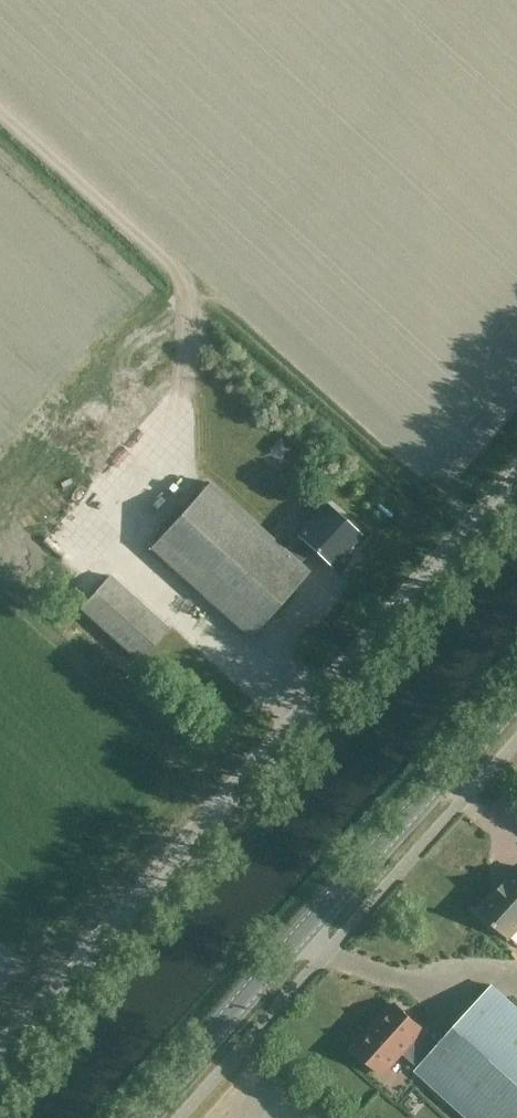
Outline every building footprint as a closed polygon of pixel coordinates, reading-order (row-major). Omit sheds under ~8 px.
[(280,459),(291,447),(280,437),(269,448),(280,459)] [(334,564),(362,533),(327,502),(299,533),(300,534),(286,550),(211,482),(152,547),(250,635),(309,570),(300,562),(314,546),(334,564)] [(141,660),(170,626),(112,574),(82,607),(141,660)] [(509,882),(507,881),(494,895),(496,896),(482,911),(511,938),(516,931),(516,873),(509,882)] [(495,985),(462,1021),(438,1048),(420,1032),(425,1027),(398,1003),(357,1048),(384,1072),(403,1051),(421,1066),(418,1070),(472,1117),(516,1117),(516,1005),(495,985)]
